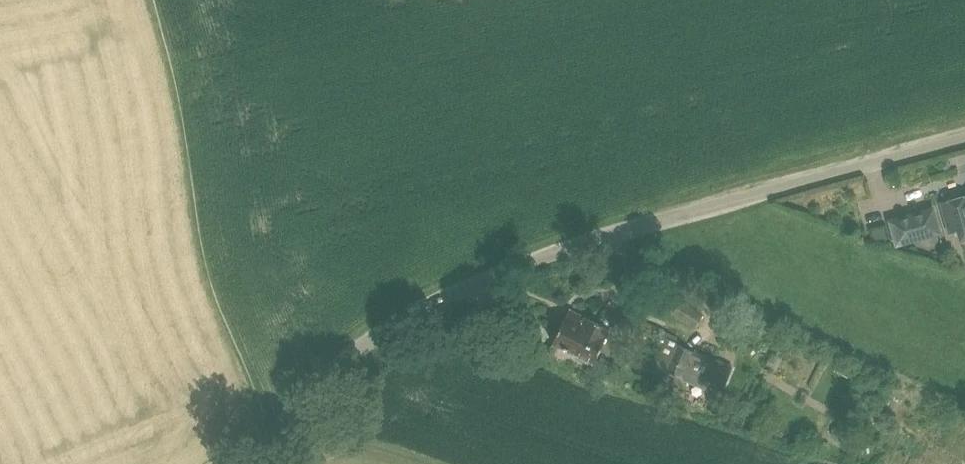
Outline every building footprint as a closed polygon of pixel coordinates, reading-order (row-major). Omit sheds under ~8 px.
[(964,197),(947,201),(955,230),(957,230),(960,240),(964,239),(964,198),(964,197)] [(932,211),(892,222),(898,243),(937,232),(932,211)] [(609,329),(629,339),(635,326),(605,312),(599,324),(569,310),(554,344),(593,363),(609,329)] [(663,349),(656,367),(667,372),(663,381),(678,388),(682,380),(717,395),(718,395),(730,367),(662,337),(658,347),(663,349)]
